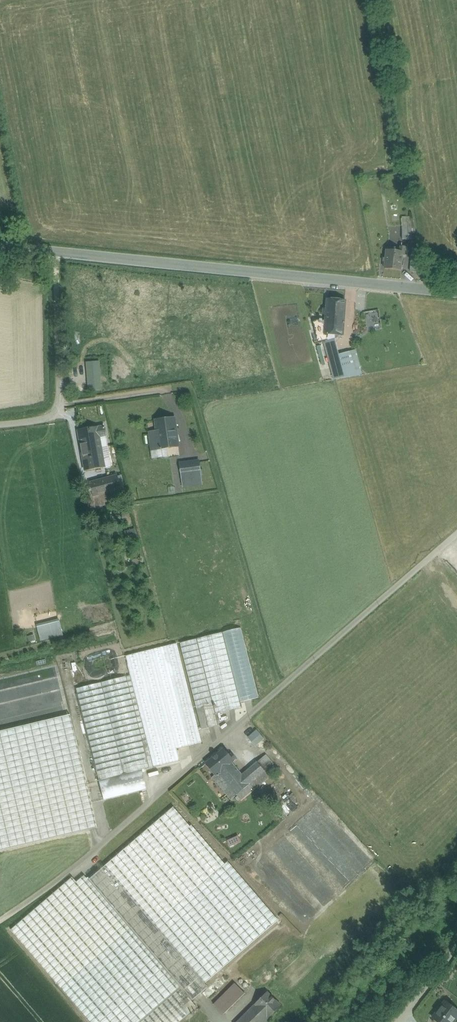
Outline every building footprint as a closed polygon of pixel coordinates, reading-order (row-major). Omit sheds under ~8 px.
[(402,221),(402,229),(412,229),(411,221),(402,221)] [(402,240),(412,240),(412,238),(412,229),(402,229),(403,233),(402,233),(402,240)] [(400,251),(387,250),(385,269),(400,271),(402,256),(406,256),(407,247),(401,246),(400,251)] [(418,257),(411,256),(409,272),(421,273),(418,257)] [(345,301),(328,300),(327,309),(323,309),(323,315),(327,315),(326,321),(322,321),(322,320),(320,320),(318,320),(324,341),(335,339),(336,323),(343,323),(345,301)] [(365,310),(366,328),(380,327),(379,309),(365,310)] [(318,320),(313,322),(318,343),(324,341),(318,320)] [(335,339),(324,341),(328,357),(339,354),(335,339)] [(339,354),(328,357),(334,380),(356,376),(349,352),(339,354)] [(174,418),(156,421),(157,432),(148,433),(151,451),(160,449),(160,448),(177,446),(174,418)] [(104,426),(78,431),(85,471),(104,468),(99,437),(106,436),(104,426)] [(166,448),(167,455),(179,453),(178,446),(166,448)] [(176,470),(172,471),(175,489),(182,488),(176,458),(173,459),(176,470)] [(198,461),(186,463),(188,475),(200,474),(198,461)] [(188,475),(182,476),(183,488),(201,485),(200,474),(188,475)] [(117,477),(96,482),(99,494),(120,488),(117,477)] [(99,494),(96,482),(89,484),(90,489),(88,489),(89,491),(91,490),(92,496),(99,494)] [(89,491),(88,489),(84,490),(89,511),(124,502),(120,488),(99,494),(92,496),(91,490),(89,491)] [(441,556),(456,574),(456,542),(441,556)] [(57,623),(36,628),(39,640),(60,634),(57,623)] [(176,643),(198,729),(218,724),(216,714),(241,707),(239,701),(259,696),(240,627),(176,643)] [(130,675),(153,767),(179,760),(176,749),(201,742),(198,729),(176,643),(125,656),(130,675)] [(130,675),(76,689),(98,780),(139,770),(153,767),(130,675)] [(260,734),(251,742),(255,746),(264,739),(260,734)] [(224,749),(205,764),(215,775),(216,776),(232,763),(234,761),(224,749)] [(266,754),(257,762),(265,771),(273,764),(266,754)] [(232,763),(216,776),(215,775),(212,777),(221,788),(226,783),(236,796),(236,795),(241,800),(258,786),(254,780),(265,771),(257,762),(242,775),(232,763)] [(139,770),(98,780),(103,799),(144,790),(139,770)] [(265,771),(254,780),(258,786),(269,777),(265,771)] [(0,792),(0,853),(99,830),(86,772),(0,792)] [(236,796),(226,783),(221,788),(231,800),(236,796)] [(154,925),(225,863),(193,826),(190,828),(173,807),(104,867),(154,925)] [(228,846),(240,842),(237,835),(226,839),(228,846)] [(225,863),(154,925),(205,983),(278,920),(228,862),(225,863)] [(154,925),(104,867),(88,881),(180,988),(192,1001),(208,987),(205,983),(154,925)] [(84,876),(76,882),(72,877),(11,930),(90,1021),(140,1021),(180,988),(88,881),(84,876)] [(220,978),(202,993),(207,999),(225,984),(220,978)] [(235,984),(214,1005),(223,1015),(245,994),(235,984)] [(140,1021),(180,1021),(197,1007),(192,1001),(180,988),(140,1021)] [(267,992),(254,1004),(268,1018),(281,1006),(267,992)] [(446,1002),(433,1018),(437,1021),(453,1021),(456,1016),(456,1011),(446,1002)] [(237,1021),(268,1021),(267,1019),(268,1018),(255,1005),(237,1021)]
